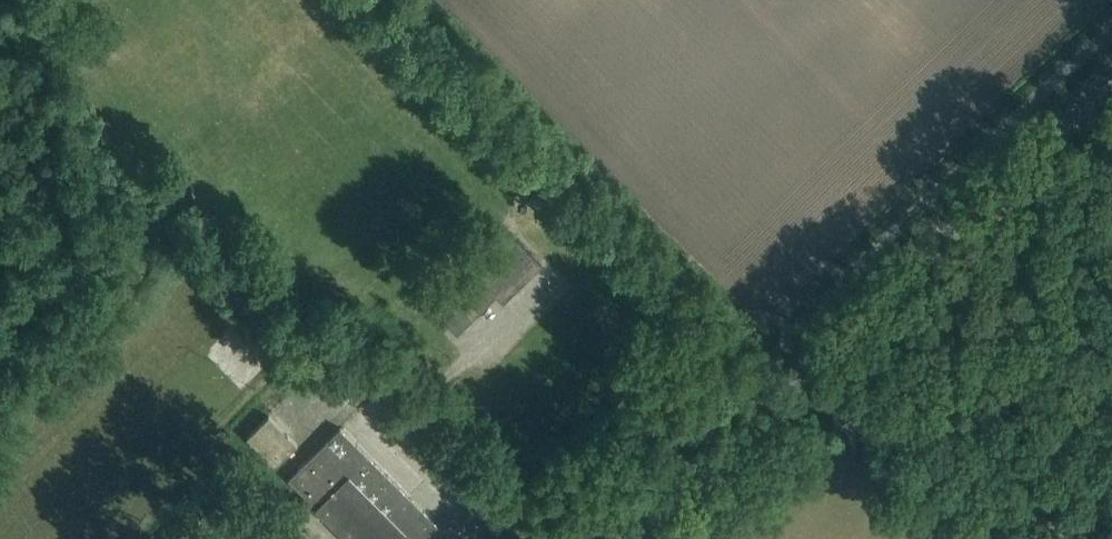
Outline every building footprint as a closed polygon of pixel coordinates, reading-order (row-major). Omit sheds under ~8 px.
[(438,316),(457,335),(496,297),(504,304),(542,266),(515,239),(438,316)] [(247,438),(276,467),(298,445),(269,416),(247,438)] [(318,511),(315,513),(324,522),(326,519),(345,538),(424,538),(438,526),(341,429),(289,480),(317,508),(316,509),(318,511)] [(192,531),(184,523),(169,538),(184,538),(192,531)]
